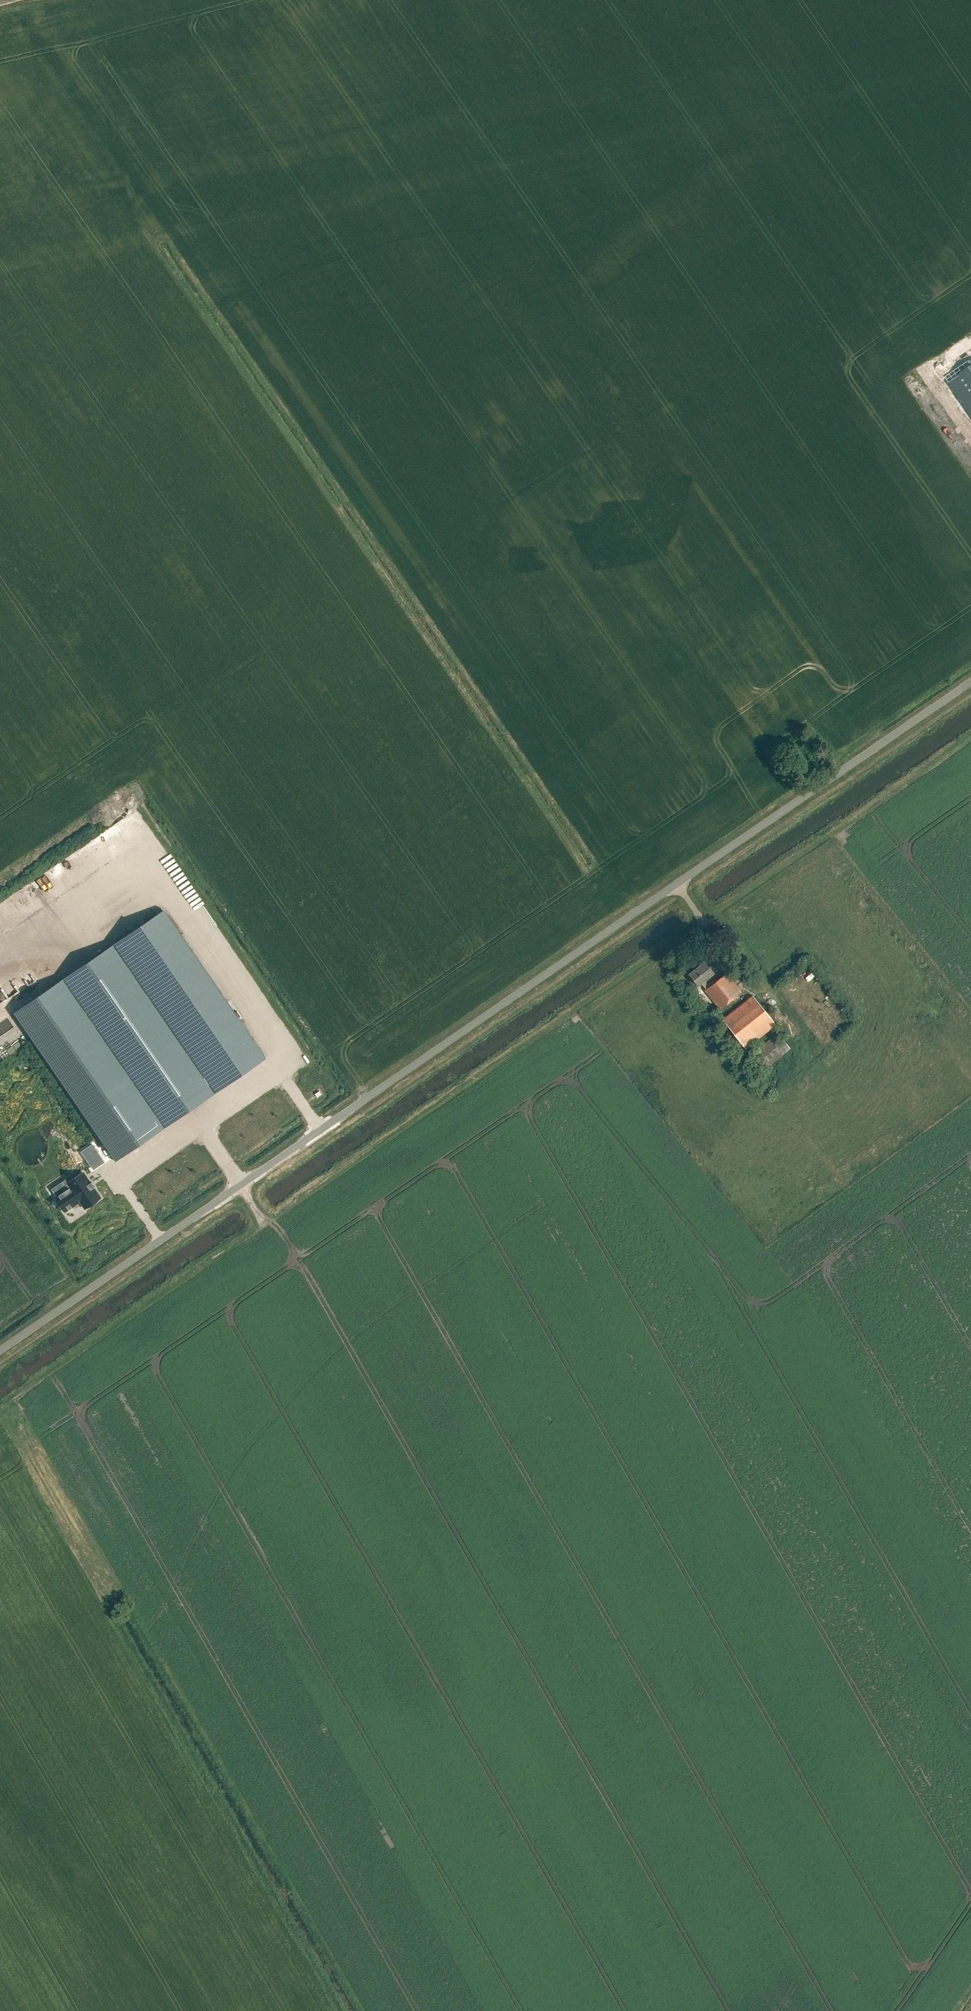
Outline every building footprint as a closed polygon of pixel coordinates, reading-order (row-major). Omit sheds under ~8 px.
[(945,376),(970,414),(970,359),(945,376)] [(741,639),(744,645),(750,642),(746,636),(741,639)] [(162,911),(113,945),(215,1093),(264,1059),(162,911)] [(716,980),(712,974),(714,973),(705,961),(689,974),(698,985),(701,983),(706,989),(704,990),(719,1009),(742,991),(726,972),(716,980)] [(744,983),(750,978),(742,969),(736,973),(744,983)] [(116,1161),(165,1127),(61,979),(14,1013),(116,1161)] [(745,1048),(775,1024),(753,995),(722,1019),(745,1048)] [(790,1048),(782,1038),(775,1044),(770,1038),(751,1054),(764,1069),(783,1054),(790,1048)] [(92,1144),(84,1150),(88,1156),(85,1158),(92,1167),(91,1165),(94,1163),(95,1164),(103,1159),(92,1144)] [(100,1197),(83,1173),(68,1183),(71,1188),(62,1193),(57,1197),(65,1210),(71,1206),(79,1200),(84,1207),(100,1197)] [(181,1240),(184,1244),(191,1239),(192,1240),(204,1231),(200,1226),(181,1240)]
